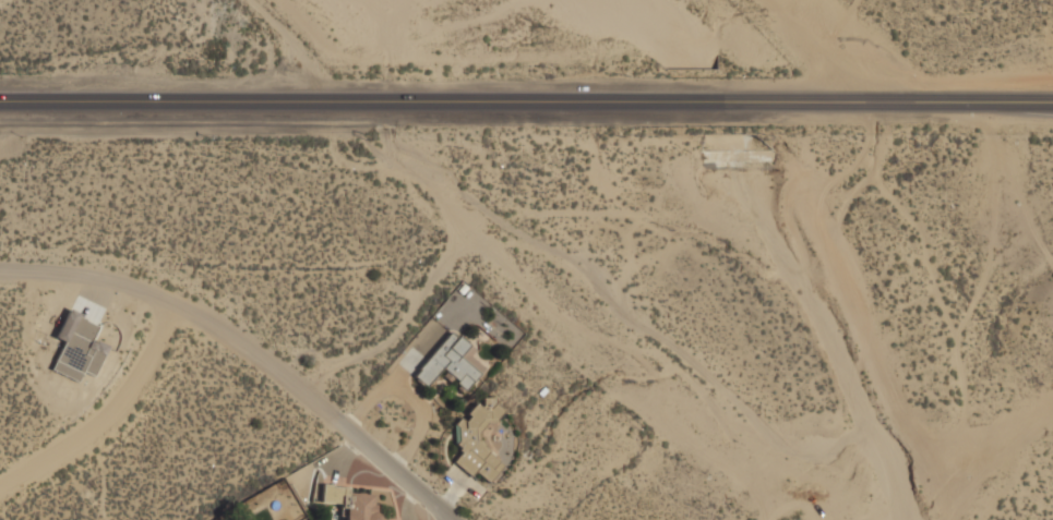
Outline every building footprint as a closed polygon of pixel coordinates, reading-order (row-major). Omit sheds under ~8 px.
[(52,369),(78,381),(82,371),(94,376),(107,345),(91,338),(97,324),(67,311),(56,337),(64,340),(52,369)] [(412,374),(427,386),(441,368),(465,388),(482,366),(469,355),(475,348),(451,327),(412,374)] [(503,459),(477,442),(502,404),(487,395),(480,404),(475,400),(448,440),(462,449),(453,462),(487,484),(503,459)] [(345,519),(380,519),(381,511),(372,510),(373,488),(321,485),(321,501),(346,504),(345,519)]
